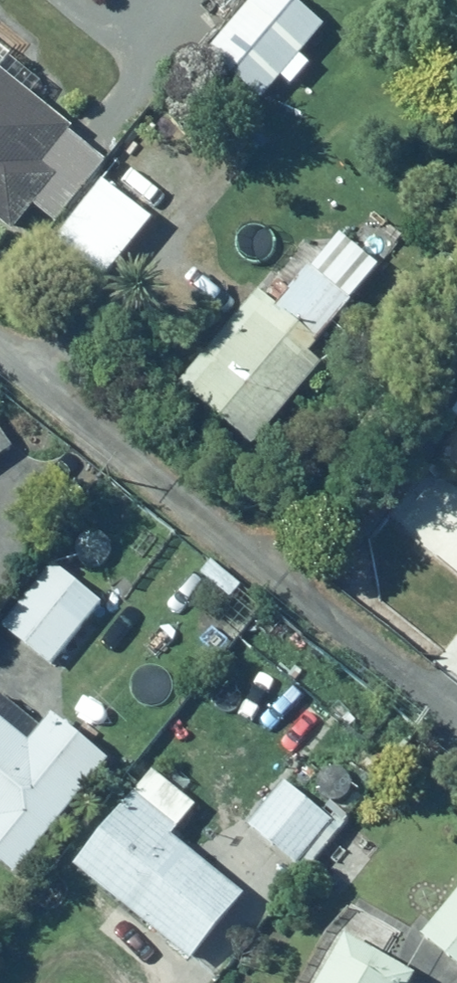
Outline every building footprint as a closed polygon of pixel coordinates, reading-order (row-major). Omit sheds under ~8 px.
[(207,53),(263,98),(327,26),(295,0),(253,0),(207,53)] [(11,234),(35,205),(63,229),(45,249),(73,273),(82,263),(105,282),(158,220),(106,176),(116,164),(0,66),(0,225),(11,234)] [(257,288),(176,382),(249,445),(336,345),(323,334),(380,267),(373,260),(395,234),(366,209),(342,236),(337,232),(275,303),(257,288)] [(417,434),(456,470),(456,388),(417,434)] [(15,446),(0,424),(0,457),(15,446)] [(48,666),(102,599),(54,560),(0,627),(0,628),(48,666)] [(15,875),(109,761),(25,692),(14,705),(0,693),(0,694),(0,862),(15,875)] [(156,768),(75,866),(192,962),(248,894),(174,834),(199,804),(156,768)] [(281,781),(247,824),(307,872),(342,829),(281,781)] [(358,825),(317,871),(341,892),(382,845),(358,825)] [(421,935),(456,967),(456,895),(421,935)] [(416,972),(350,936),(343,947),(320,935),(294,982),(410,982),(416,972)]
